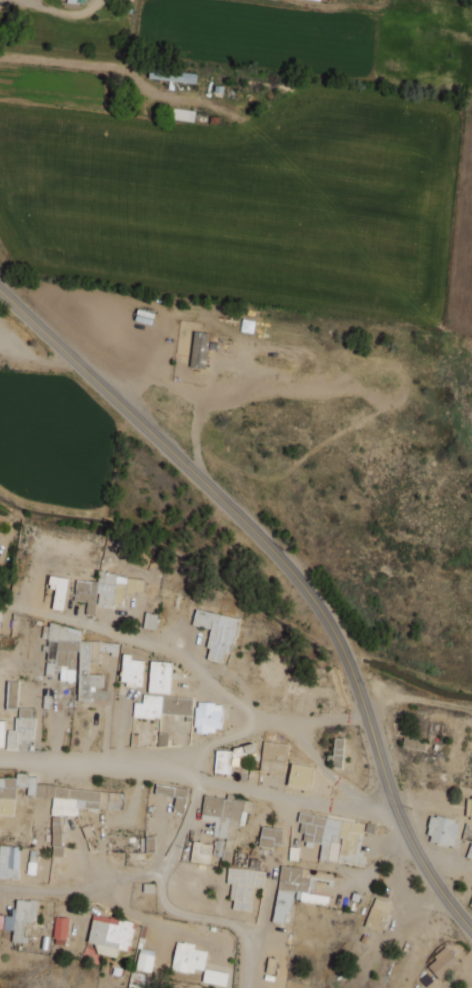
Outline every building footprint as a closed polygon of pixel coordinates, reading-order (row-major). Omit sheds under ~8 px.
[(196,82),(196,72),(148,70),(148,79),(196,82)] [(170,119),(194,121),(195,110),(171,108),(170,119)] [(205,368),(209,332),(193,331),(189,367),(205,368)] [(76,580),(74,600),(86,601),(85,614),(95,615),(96,603),(123,605),(125,587),(115,586),(116,573),(98,571),(97,582),(76,580)] [(67,578),(48,577),(48,586),(67,586),(67,578)] [(192,625),(210,628),(205,659),(221,662),(223,652),(231,653),(237,617),(194,610),(192,625)] [(157,614),(144,612),(143,628),(155,629),(157,614)] [(46,674),(66,674),(66,680),(77,681),(76,701),(89,701),(89,686),(102,687),(103,675),(88,674),(88,663),(99,663),(100,653),(117,653),(118,642),(79,641),(80,626),(42,625),(42,638),(47,639),(46,674)] [(142,685),(143,660),(130,660),(130,654),(122,654),(120,685),(142,685)] [(148,692),(170,693),(171,662),(149,661),(148,692)] [(16,718),(17,681),(0,680),(0,717),(16,718)] [(134,703),(133,717),(160,718),(160,714),(192,715),(192,698),(143,695),(142,703),(134,703)] [(195,731),(220,731),(220,703),(195,703),(195,731)] [(36,708),(18,707),(17,716),(36,717),(36,708)] [(342,768),(343,738),(333,738),(332,767),(342,768)] [(424,750),(425,742),(404,738),(402,746),(424,750)] [(260,773),(284,775),(286,743),(262,741),(260,773)] [(214,772),(230,773),(230,766),(238,766),(239,753),(252,754),(253,748),(215,747),(214,772)] [(311,766),(290,764),(287,785),(309,788),(311,766)] [(15,786),(27,787),(27,796),(53,797),(53,784),(35,783),(36,775),(16,774),(16,778),(0,777),(0,814),(13,815),(15,786)] [(155,794),(174,795),(173,812),(184,813),(185,787),(155,785),(155,794)] [(99,808),(99,789),(52,789),(52,815),(76,815),(76,808),(99,808)] [(241,800),(204,795),(200,820),(214,821),(212,836),(226,838),(228,823),(238,825),(241,800)] [(319,859),(363,866),(365,853),(359,852),(364,822),(300,813),(297,832),(305,833),(303,843),(320,846),(319,859)] [(425,840),(452,848),(459,822),(432,814),(425,840)] [(61,817),(52,817),(52,856),(60,856),(61,817)] [(282,845),(283,828),(260,827),(259,847),(273,848),(273,844),(282,845)] [(232,843),(215,840),(212,856),(228,859),(232,843)] [(209,863),(211,844),(192,842),(190,861),(209,863)] [(0,846),(0,878),(18,878),(19,846),(0,846)] [(272,922),(283,923),(284,915),(290,916),(293,900),(327,905),(328,896),(314,894),(316,880),(301,878),(302,868),(280,866),(272,922)] [(232,909),(251,910),(252,886),(263,887),(264,870),(227,868),(226,883),(230,884),(229,900),(233,900),(232,909)] [(15,898),(13,916),(0,915),(0,928),(12,929),(11,942),(24,943),(26,922),(35,922),(37,900),(15,898)] [(380,932),(391,904),(374,898),(363,926),(380,932)] [(94,953),(116,957),(118,949),(128,951),(133,922),(93,914),(87,942),(96,944),(94,953)] [(53,944),(66,945),(69,918),(56,917),(53,944)] [(207,951),(193,949),(194,944),(177,941),(171,969),(193,974),(194,968),(203,970),(207,951)] [(426,964),(440,981),(460,964),(446,947),(426,964)] [(135,969),(150,971),(155,951),(139,948),(135,969)] [(226,985),(227,971),(203,969),(202,983),(226,985)] [(128,972),(127,987),(142,987),(144,973),(128,972)]
